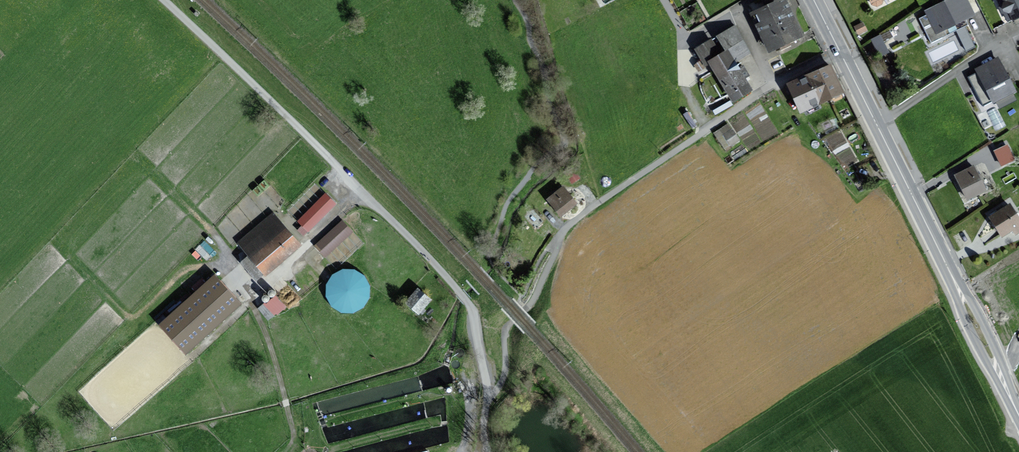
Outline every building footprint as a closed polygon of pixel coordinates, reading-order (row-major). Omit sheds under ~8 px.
[(787,0),(769,0),(751,7),(769,52),(785,45),(802,38),(789,5),(787,0)] [(874,11),(883,6),(882,3),(888,0),(869,0),(874,11)] [(926,11),(936,32),(973,14),(966,0),(949,0),(926,11)] [(1008,20),(1012,18),(1013,20),(1018,17),(1018,0),(999,0),(1008,20)] [(863,23),(855,27),(858,34),(866,30),(863,23)] [(965,24),(956,27),(964,49),(974,45),(965,24)] [(752,53),(735,26),(695,52),(705,68),(710,65),(734,104),(754,91),(745,78),(751,74),(742,60),(752,53)] [(870,37),(880,54),(888,50),(878,32),(870,37)] [(998,58),(977,69),(994,102),(1015,91),(998,58)] [(844,96),(831,67),(810,76),(787,85),(789,90),(800,114),(844,96)] [(713,131),(725,147),(740,137),(729,120),(713,131)] [(999,164),(1014,158),(1007,141),(992,148),(999,164)] [(974,166),(955,175),(968,200),(986,190),(974,166)] [(577,205),(564,187),(547,199),(560,217),(577,205)] [(335,204),(326,195),(300,220),(309,230),(335,204)] [(991,217),(1002,236),(1013,229),(1015,234),(1018,232),(1018,219),(1010,205),(991,217)] [(301,244),(274,213),(240,242),(267,273),(301,244)] [(353,233),(343,222),(316,246),(326,257),(353,233)] [(356,269),(344,269),(334,274),(328,285),(328,297),(333,307),(343,313),(355,313),(365,307),(371,298),(372,286),(367,276),(356,269)] [(242,306),(215,276),(160,325),(188,355),(242,306)] [(432,300),(419,288),(407,302),(420,314),(432,300)] [(257,305),(268,318),(286,304),(276,291),(257,305)]
